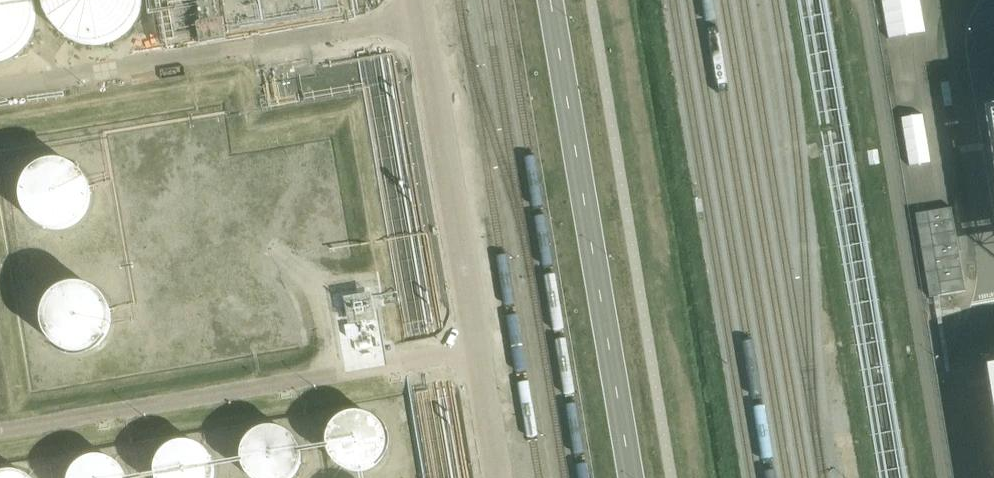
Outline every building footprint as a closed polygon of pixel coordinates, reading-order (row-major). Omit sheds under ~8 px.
[(18,58),(33,36),(34,7),(31,0),(0,0),(0,67),(18,58)] [(42,9),(52,34),(73,51),(105,54),(129,42),(144,20),(145,0),(44,0),(42,9)] [(165,46),(201,39),(202,44),(202,46),(228,42),(228,40),(227,34),(342,15),(339,0),(157,0),(165,46)] [(926,33),(923,0),(885,0),(888,37),(926,33)] [(905,116),(910,164),(931,162),(926,114),(905,116)] [(34,191),(37,214),(51,229),(68,234),(86,231),(103,215),(107,195),(101,178),(87,165),(67,161),(46,170),(34,191)] [(952,209),(916,215),(930,298),(966,292),(952,209)] [(55,313),(58,336),(71,351),(89,357),(107,353),(123,337),(128,317),(122,300),(107,287),(87,284),(67,292),(55,313)] [(333,420),(328,444),(346,466),(372,468),(391,447),(388,422),(372,408),(348,407),(333,420)] [(240,458),(256,477),(287,477),(303,461),(301,437),(284,422),(261,422),(245,434),(240,458)] [(152,474),(155,477),(215,477),(213,453),(196,438),(173,438),(157,451),(152,474)] [(65,477),(122,477),(122,474),(105,459),(82,459),(66,471),(65,477)] [(23,465),(0,465),(0,477),(38,477),(23,465)]
